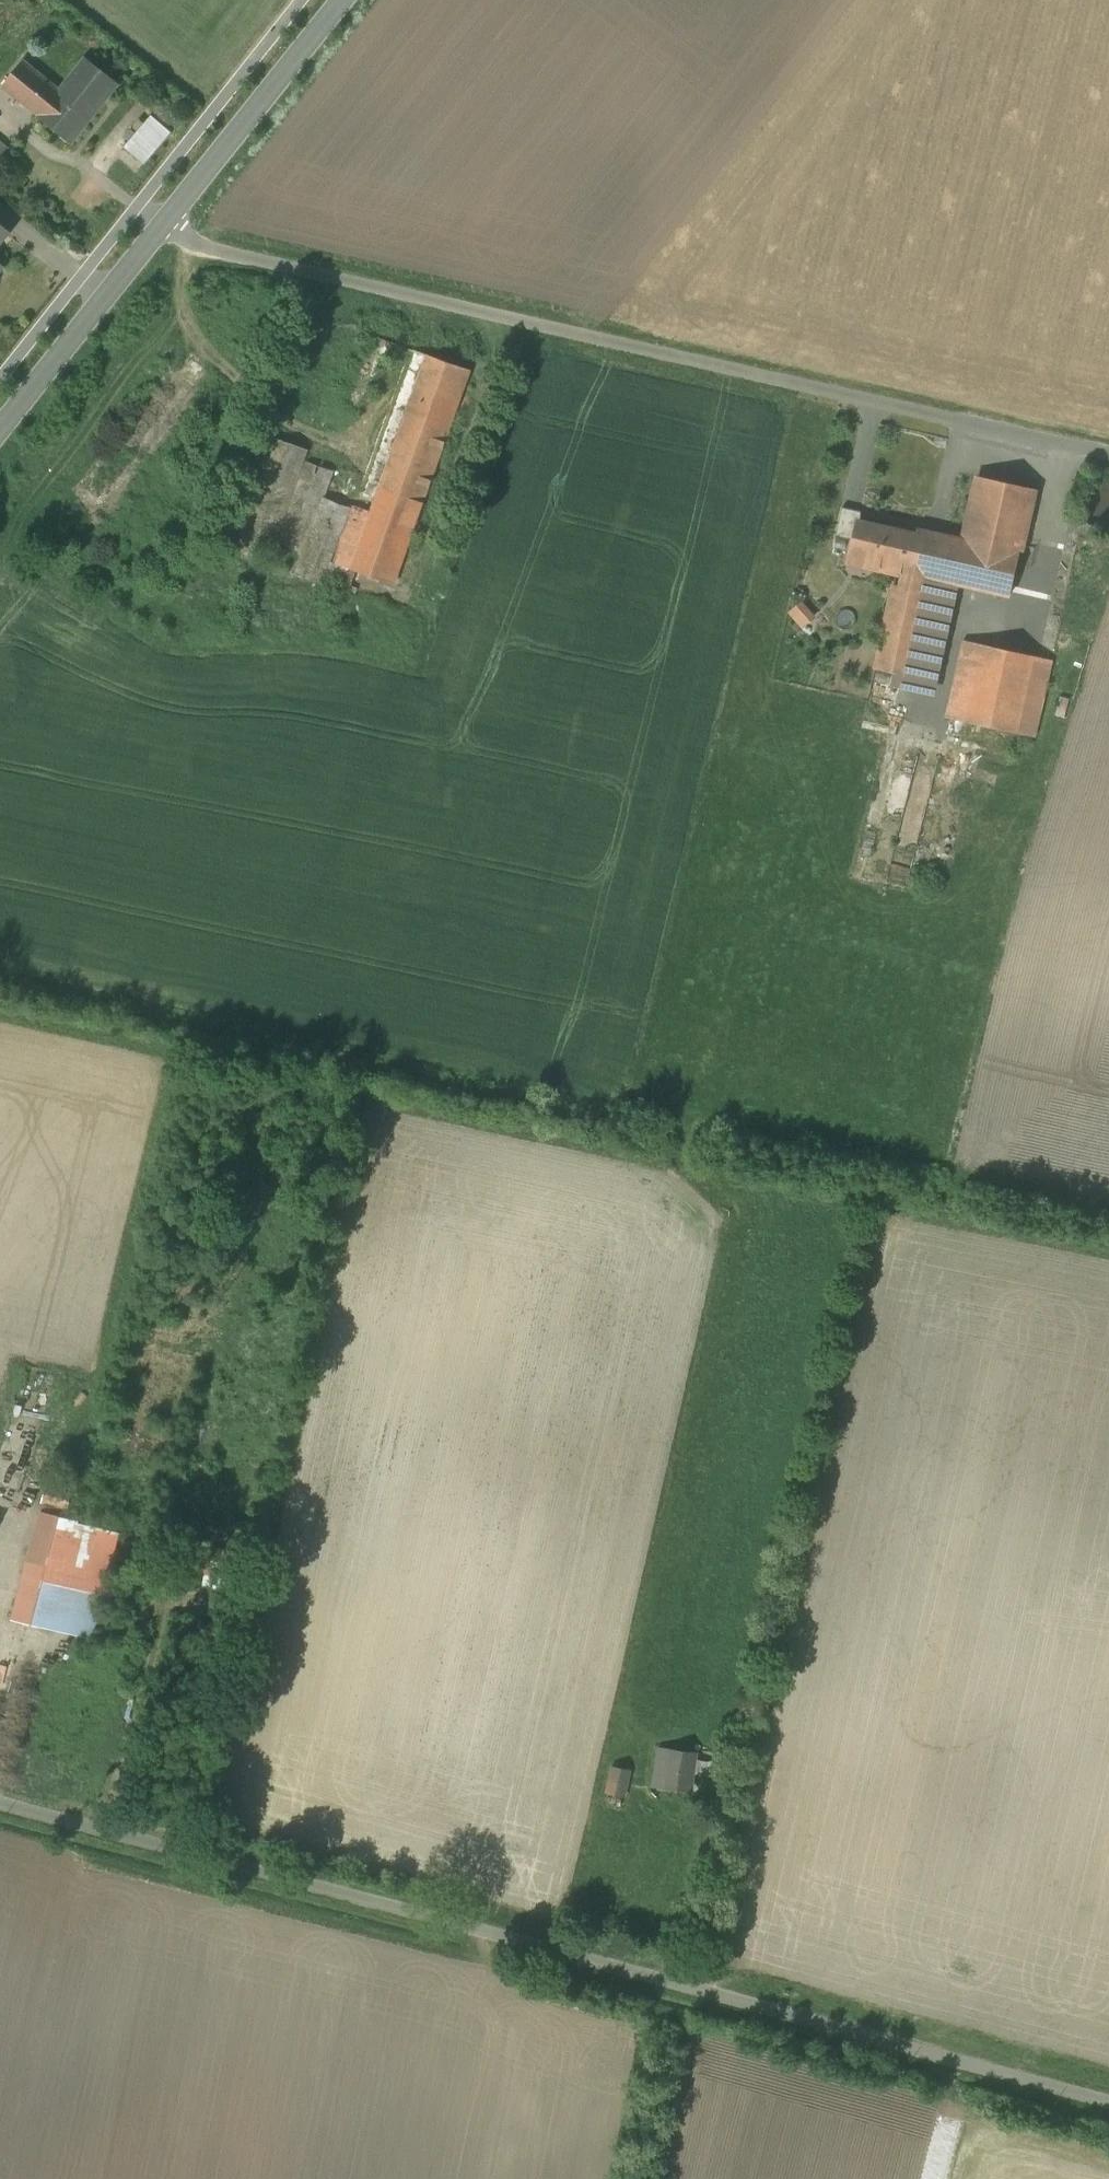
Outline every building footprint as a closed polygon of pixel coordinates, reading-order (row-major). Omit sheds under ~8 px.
[(41,115),(39,117),(71,142),(119,83),(87,58),(61,90),(41,115)] [(61,90),(24,60),(4,85),(41,115),(61,90)] [(8,162),(0,155),(0,171),(8,162)] [(3,230),(7,233),(8,231),(0,225),(0,233),(3,230)] [(308,449),(278,438),(235,553),(265,564),(274,540),(296,548),(288,570),(332,586),(353,593),(330,659),(362,672),(470,370),(410,349),(356,498),(327,488),(333,471),(304,460),(308,449)] [(979,476),(965,539),(918,529),(917,533),(861,520),(859,520),(855,539),(850,562),(852,563),(852,562),(905,574),(908,573),(909,572),(932,577),(953,582),(1010,595),(1035,489),(979,476)] [(1108,481),(1099,479),(1090,481),(1083,487),(1078,494),(1076,504),(1078,513),(1083,520),(1091,525),(1100,527),(1108,525),(1108,481)] [(863,511),(843,507),(837,535),(855,539),(859,520),(861,520),(863,511)] [(922,590),(903,674),(896,673),(893,685),(928,694),(953,582),(932,577),(909,572),(908,573),(905,586),(922,590)] [(894,584),(876,668),(896,673),(903,674),(922,590),(905,586),(894,584)] [(805,627),(819,617),(807,601),(793,611),(805,627)] [(1052,660),(964,640),(946,717),(967,722),(961,747),(1008,758),(1014,732),(1035,736),(1052,660)] [(73,1491),(47,1483),(42,1501),(49,1503),(68,1508),(73,1491)] [(42,1512),(14,1618),(52,1627),(91,1637),(117,1531),(76,1522),(79,1512),(68,1508),(49,1503),(46,1513),(42,1512)] [(240,1564),(208,1559),(206,1573),(207,1574),(204,1586),(249,1593),(250,1588),(244,1586),(245,1575),(239,1573),(240,1564)] [(696,1750),(660,1742),(655,1781),(690,1789),(696,1750)] [(632,1770),(610,1765),(604,1795),(625,1799),(632,1770)]
